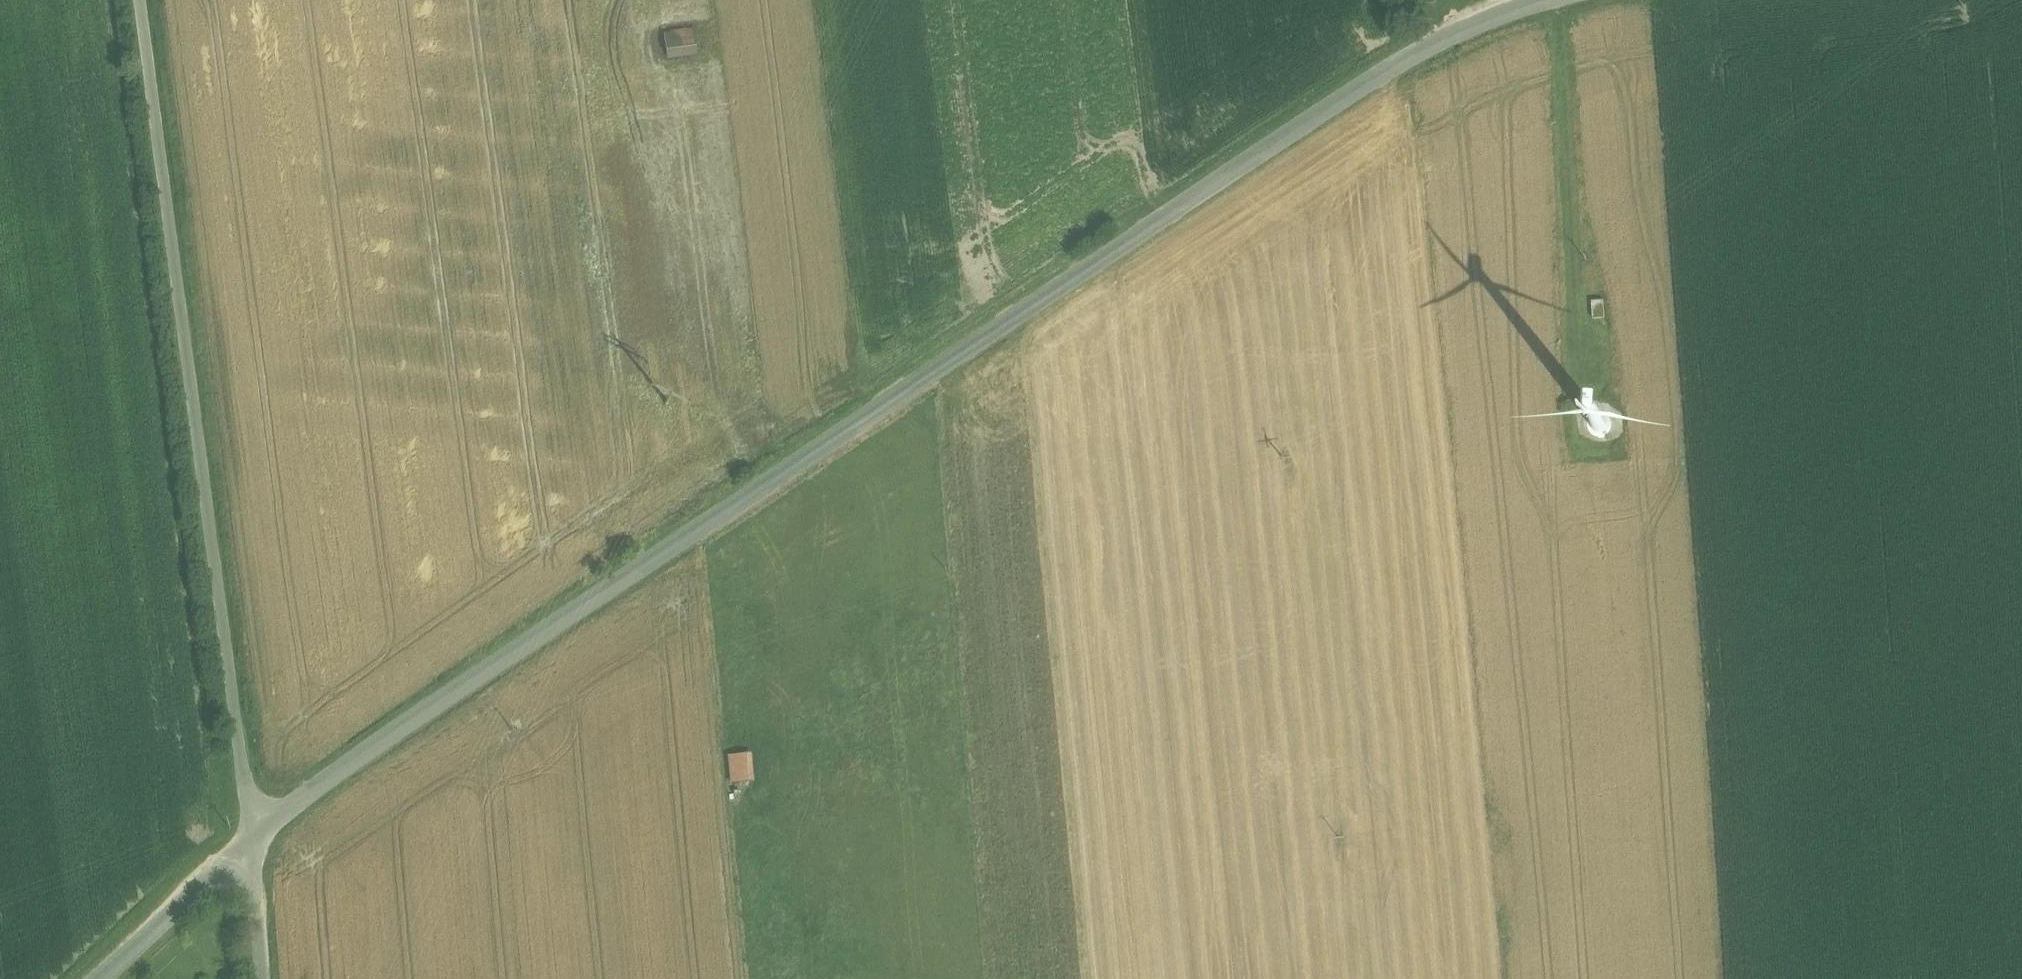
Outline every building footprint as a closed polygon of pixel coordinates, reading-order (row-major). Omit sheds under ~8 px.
[(666,31),(670,58),(700,53),(696,26),(666,31)]
